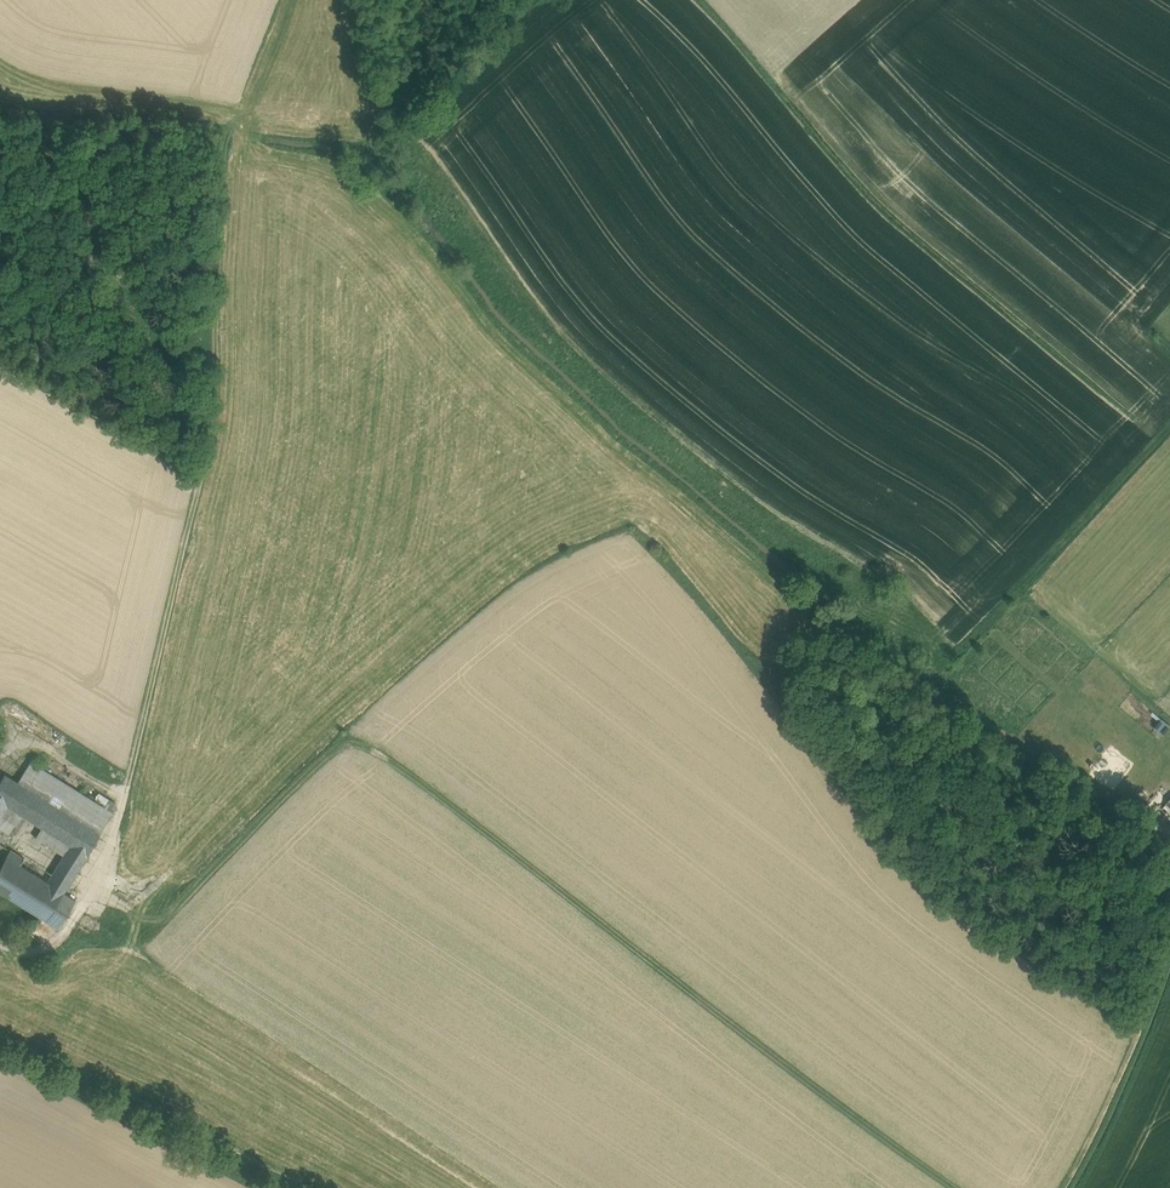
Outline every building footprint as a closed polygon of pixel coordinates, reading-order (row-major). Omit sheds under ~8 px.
[(67,738),(17,702),(16,723),(60,749),(67,738)] [(113,812),(31,761),(18,782),(21,784),(8,806),(24,816),(42,828),(71,846),(86,855),(113,812)] [(2,816),(8,806),(21,784),(18,782),(5,774),(2,778),(0,782),(0,818),(2,816)] [(1169,798),(1169,791),(1163,784),(1143,804),(1156,815),(1161,809),(1166,803),(1169,798)] [(1167,803),(1166,803),(1161,809),(1169,816),(1169,806),(1167,803)] [(24,816),(8,806),(2,816),(17,826),(24,816)] [(71,846),(42,828),(36,837),(65,856),(71,846)] [(65,856),(48,882),(64,892),(86,855),(71,846),(65,856)] [(8,857),(11,851),(10,850),(2,863),(0,867),(0,891),(59,928),(75,900),(64,892),(48,882),(20,864),(8,857)] [(24,858),(15,852),(11,851),(8,857),(20,864),(24,858)] [(29,922),(20,916),(14,925),(24,931),(29,922)]
